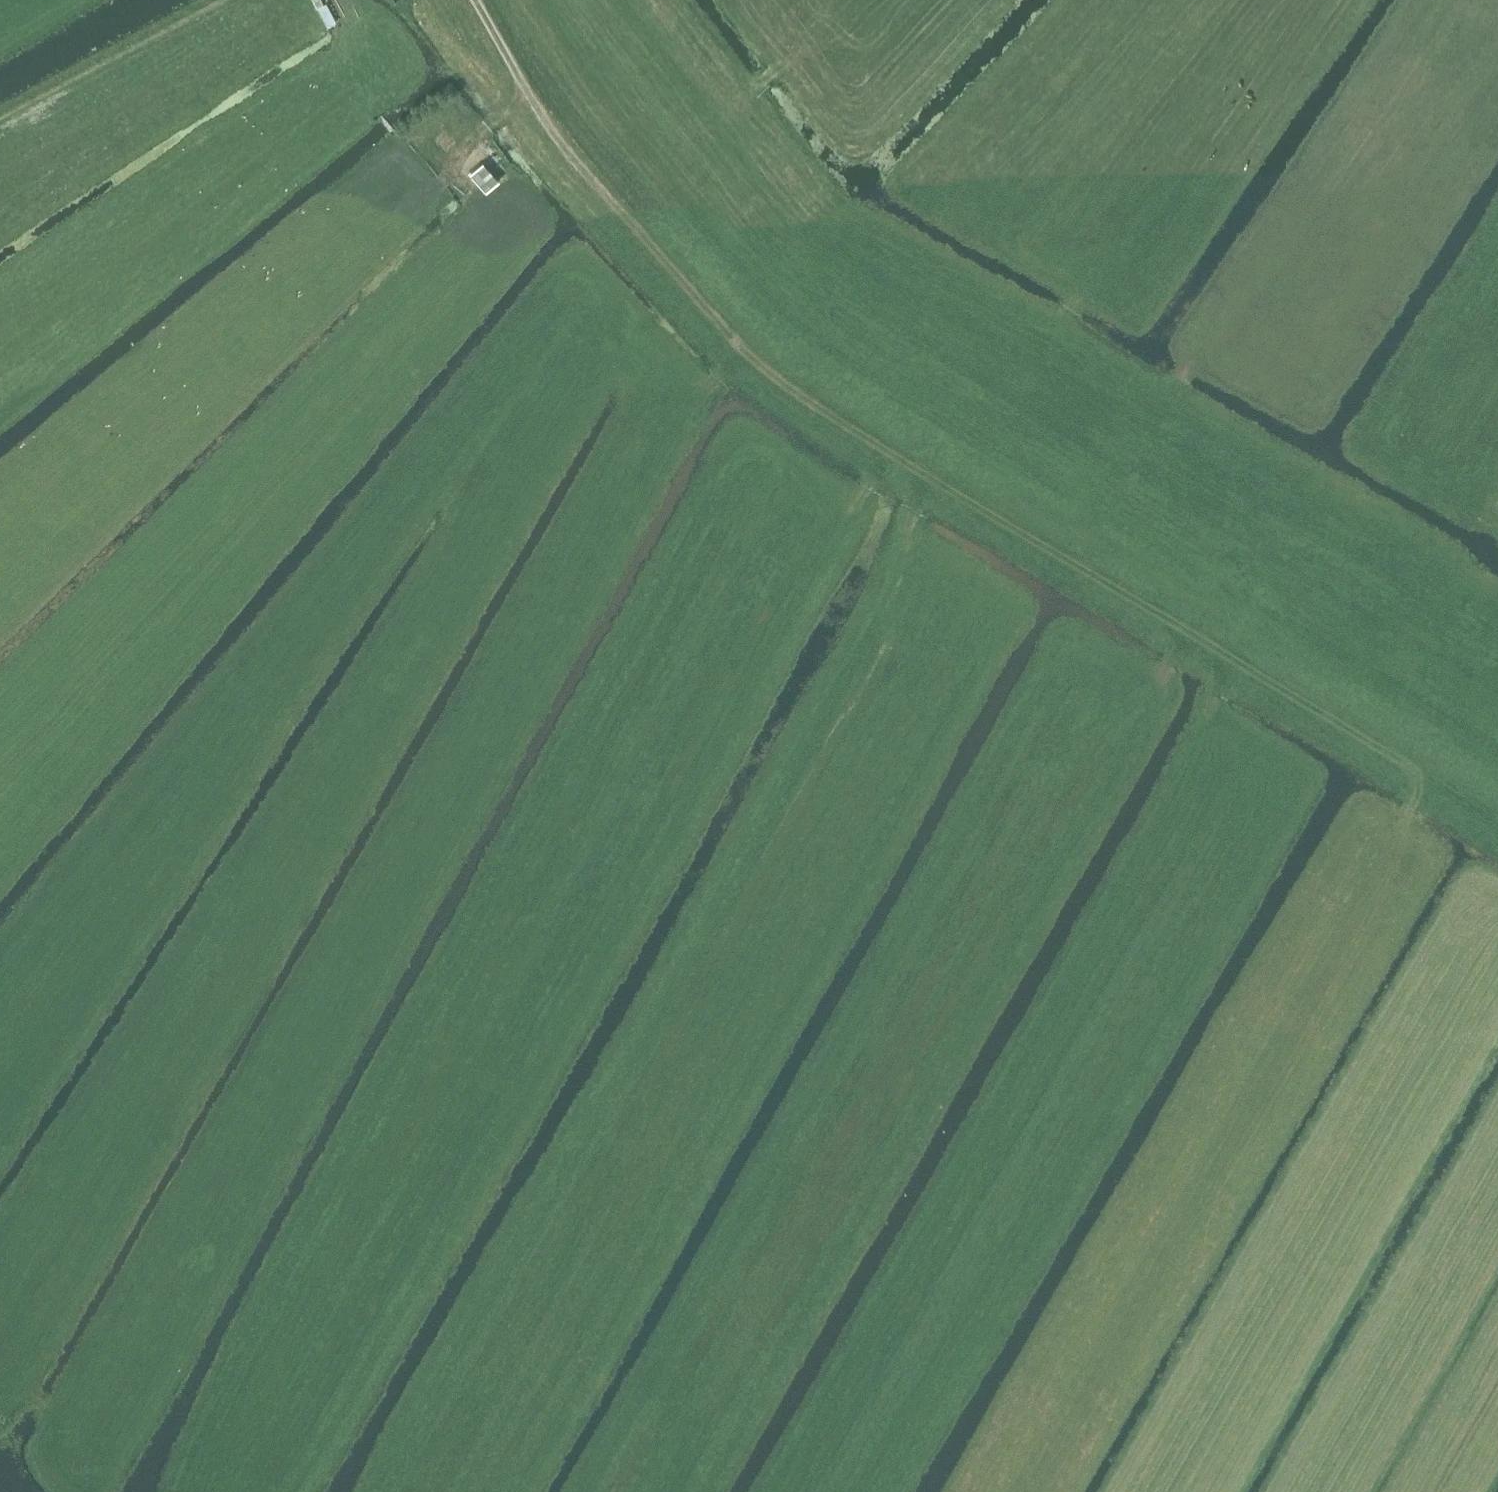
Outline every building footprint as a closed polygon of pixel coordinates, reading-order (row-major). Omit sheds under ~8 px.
[(472,179),(485,194),(498,182),(484,166),(482,164),(469,175),(472,179)]
